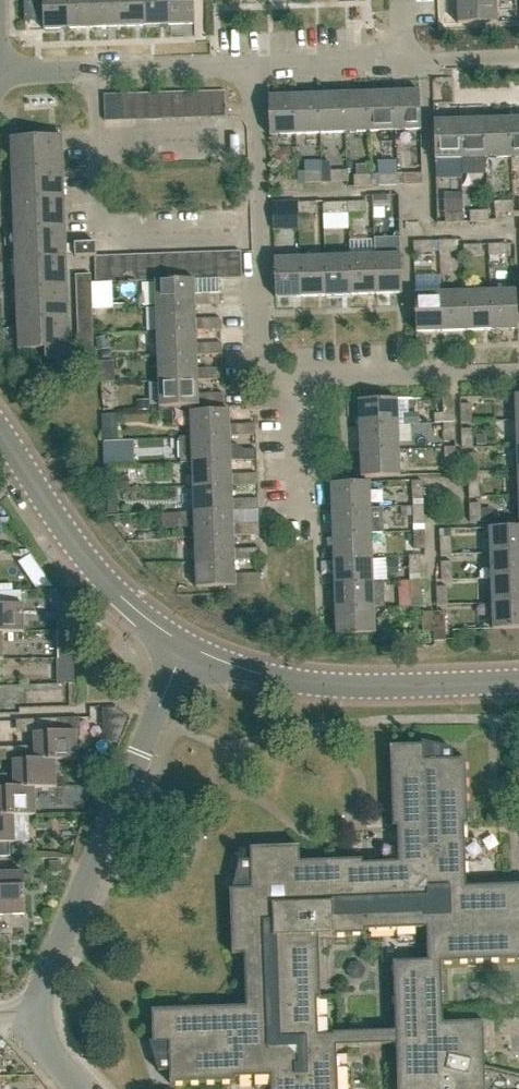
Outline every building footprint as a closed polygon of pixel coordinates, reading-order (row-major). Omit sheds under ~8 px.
[(69,0),(24,0),(25,21),(44,20),(44,30),(70,29),(69,0)] [(95,28),(94,0),(69,0),(70,29),(95,28)] [(119,27),(118,0),(94,0),(95,28),(119,27)] [(144,26),(143,0),(118,0),(119,27),(144,26)] [(169,25),(168,0),(143,0),(144,26),(169,25)] [(169,25),(195,24),(194,0),(168,0),(169,25)] [(458,24),(498,23),(497,0),(457,0),(458,24)] [(394,91),(395,131),(422,130),(420,90),(394,91)] [(212,92),(213,118),(226,117),(225,91),(212,92)] [(371,132),(395,131),(394,91),(369,92),(371,132)] [(187,119),(200,118),(199,92),(186,93),(187,119)] [(200,118),(213,118),(212,92),(199,92),(200,118)] [(346,133),(371,132),(369,92),(344,93),(346,133)] [(161,120),(174,119),(173,93),(160,94),(161,120)] [(174,119),(187,119),(186,93),(173,93),(174,119)] [(321,134),(346,133),(344,93),(319,94),(321,134)] [(135,121),(148,120),(147,94),(134,95),(135,121)] [(148,120),(161,120),(160,94),(147,94),(148,120)] [(296,135),(321,134),(319,94),(295,95),(296,135)] [(106,122),(121,121),(120,95),(105,96),(106,122)] [(121,121),(135,121),(134,95),(120,95),(121,121)] [(270,136),(296,135),(295,95),(268,96),(270,136)] [(486,159),(511,158),(510,118),(485,119),(486,159)] [(518,157),(518,118),(510,118),(511,158),(518,157)] [(461,159),(486,159),(485,119),(460,120),(461,159)] [(434,121),(436,160),(461,159),(460,120),(434,121)] [(66,359),(64,327),(58,137),(11,139),(18,351),(45,350),(45,360),(66,359)] [(331,183),(348,182),(348,171),(331,172),(331,183)] [(305,184),(323,183),(323,172),(305,173),(305,184)] [(404,186),(423,185),(422,174),(403,175),(404,186)] [(380,186),(398,186),(398,175),(379,176),(380,186)] [(355,187),(373,187),(373,176),(354,177),(355,187)] [(280,193),(298,193),(298,181),(280,181),(280,193)] [(373,208),(391,207),(391,196),(372,197),(373,208)] [(494,213),(512,213),(511,202),(494,203),(494,213)] [(298,214),(317,214),(316,203),(298,204),(298,214)] [(323,215),(342,214),(341,203),(323,204),(323,215)] [(348,214),(367,213),(366,203),(348,203),(348,214)] [(274,215),(292,215),(292,204),(273,204),(274,215)] [(471,222),(488,222),(488,212),(470,212),(471,222)] [(446,213),(446,223),(464,223),(464,213),(446,213)] [(439,253),(457,252),(456,241),(439,242),(439,253)] [(414,254),(433,253),(433,242),(414,243),(414,254)] [(76,258),(97,257),(97,244),(75,244),(76,258)] [(490,256),(507,256),(507,245),(490,245),(490,256)] [(464,258),(482,257),(482,246),(464,247),(464,258)] [(228,253),(229,279),(242,278),(241,252),(228,253)] [(203,280),(216,279),(215,253),(202,254),(203,280)] [(216,279),(229,279),(228,253),(215,253),(216,279)] [(177,281),(190,280),(189,254),(176,255),(177,281)] [(190,280),(203,280),(202,254),(189,254),(190,280)] [(375,255),(376,295),(402,294),(401,254),(375,255)] [(138,282),(151,282),(150,255),(137,256),(138,282)] [(151,282),(164,281),(163,255),(150,255),(151,282)] [(164,281),(177,281),(176,255),(163,255),(164,281)] [(351,296),(376,295),(375,255),(350,256),(351,296)] [(111,283),(125,283),(124,256),(110,257),(110,262),(111,262),(111,283)] [(125,283),(138,282),(137,256),(124,256),(125,283)] [(327,297),(351,296),(350,256),(325,257),(327,297)] [(302,298),(327,297),(325,257),(300,258),(302,298)] [(276,299),(302,298),(300,258),(274,259),(276,299)] [(96,284),(111,283),(111,262),(110,262),(96,262),(96,263),(98,263),(98,283),(96,283),(96,284)] [(77,283),(92,283),(91,275),(76,276),(77,283)] [(156,308),(196,306),(221,305),(221,295),(196,295),(195,280),(155,282),(156,308)] [(490,291),(492,330),(518,330),(516,290),(490,291)] [(467,331),(492,330),(490,291),(466,292),(467,331)] [(416,333),(442,332),(441,292),(415,293),(415,298),(416,333)] [(442,332),(467,331),(466,292),(441,292),(442,332)] [(157,333),(197,331),(196,306),(156,308),(157,333)] [(204,331),(222,330),(222,320),(203,320),(204,331)] [(157,333),(158,357),(198,356),(223,355),(223,345),(198,346),(197,331),(157,333)] [(94,345),(79,346),(79,353),(94,353),(94,345)] [(199,381),(224,380),(224,369),(198,370),(198,356),(158,357),(159,382),(199,381)] [(200,406),(199,381),(159,382),(160,407),(200,406)] [(207,405),(225,405),(225,395),(206,395),(207,405)] [(443,417),(454,417),(454,399),(443,399),(443,417)] [(359,427),(399,426),(398,400),(358,401),(359,427)] [(462,422),(473,422),(472,404),(461,404),(462,422)] [(191,438),(231,437),(230,411),(190,412),(191,438)] [(444,442),(455,442),(455,423),(444,424),(444,442)] [(238,437),(256,436),(256,425),(238,426),(238,437)] [(360,452),(400,451),(399,426),(359,427),(360,452)] [(116,427),(101,427),(101,439),(116,439),(116,427)] [(463,447),(468,447),(474,447),(473,429),(462,429),(463,447)] [(231,437),(191,438),(180,439),(181,463),(192,463),(232,462),(257,461),(257,450),(239,451),(235,448),(231,448),(231,437)] [(445,467),(456,466),(456,448),(445,449),(445,467)] [(400,451),(360,452),(361,478),(401,476),(400,451)] [(469,472),(480,472),(479,453),(469,454),(469,472)] [(233,486),(232,462),(192,463),(193,488),(233,486)] [(240,486),(258,486),(257,475),(239,475),(240,486)] [(470,496),(481,496),(480,478),(470,479),(470,496)] [(413,500),(424,500),(423,482),(412,482),(413,500)] [(332,510),(372,509),(371,483),(331,484),(332,510)] [(194,513),(233,511),(233,486),(193,488),(194,513)] [(241,511),(259,510),(258,500),(240,500),(241,511)] [(471,521),(482,521),(481,503),(470,503),(471,521)] [(414,525),(425,525),(424,506),(413,507),(414,525)] [(332,510),(333,535),(372,534),(372,533),(383,532),(383,524),(372,524),(372,509),(332,510)] [(260,535),(259,525),(234,526),(233,511),(194,513),(194,537),(234,536),(260,535)] [(518,553),(518,527),(489,528),(490,554),(518,553)] [(415,550),(420,550),(426,549),(425,531),(414,532),(415,550)] [(334,560),(373,558),(372,534),(333,535),(334,560)] [(234,536),(194,537),(195,562),(235,561),(234,536)] [(441,556),(452,556),(451,538),(440,538),(441,556)] [(260,549),(242,550),(243,561),(260,560),(260,549)] [(518,578),(518,553),(490,554),(491,579),(518,578)] [(410,575),(421,575),(420,556),(409,557),(410,575)] [(334,585),(374,583),(373,558),(334,560),(334,585)] [(235,561),(195,562),(196,588),(236,587),(235,561)] [(442,581),(453,581),(452,563),(441,563),(442,581)] [(45,574),(32,582),(36,588),(54,587),(45,574)] [(243,586),(261,585),(261,574),(243,575),(243,586)] [(518,603),(518,578),(491,579),(492,604),(518,603)] [(411,600),(422,599),(421,581),(410,582),(411,600)] [(335,609),(375,608),(385,608),(384,583),(374,583),(334,585),(335,609)] [(437,606),(448,606),(448,588),(437,588),(437,606)] [(2,633),(2,634),(24,633),(23,604),(22,605),(22,591),(0,592),(0,633),(2,633)] [(492,604),(493,630),(518,629),(518,603),(492,604)] [(375,608),(335,609),(336,635),(376,634),(375,608)] [(424,632),(434,632),(435,632),(434,613),(423,613),(424,632)] [(434,613),(435,632),(446,631),(445,613),(438,613),(434,613)] [(39,664),(60,665),(60,651),(55,651),(55,625),(49,625),(48,652),(40,652),(39,664)] [(435,632),(434,632),(434,642),(446,641),(446,631),(435,632)] [(56,759),(56,761),(78,760),(77,731),(57,732),(57,719),(39,720),(39,733),(34,733),(35,747),(36,747),(36,760),(56,759)] [(466,887),(464,825),(468,825),(466,760),(453,760),(453,749),(422,742),(422,745),(390,747),(391,754),(393,827),(397,827),(398,847),(403,847),(404,863),(399,868),(384,868),(383,863),(363,864),(363,860),(346,860),(300,862),(300,846),(250,848),(251,861),(239,861),(234,883),(233,890),(230,890),(232,955),(244,955),(246,995),(246,1007),(152,1010),(153,1042),(149,1042),(158,1072),(170,1072),(170,1084),(235,1082),(235,1078),(255,1077),(255,1072),(271,1071),(272,1073),(276,1077),(276,1088),(338,1088),(336,1047),(396,1044),(398,1088),(518,1088),(518,1075),(485,1068),(483,1020),(444,1021),(442,961),(518,958),(518,885),(466,887)] [(57,787),(56,761),(56,759),(36,760),(36,747),(35,747),(18,747),(19,761),(14,761),(15,774),(15,788),(35,787),(35,788),(57,787)] [(35,788),(35,787),(15,788),(15,774),(0,775),(0,816),(14,815),(14,816),(36,815),(35,788)] [(14,816),(14,815),(0,816),(0,843),(15,843),(14,816)] [(27,914),(25,872),(0,873),(0,915),(27,914)]
